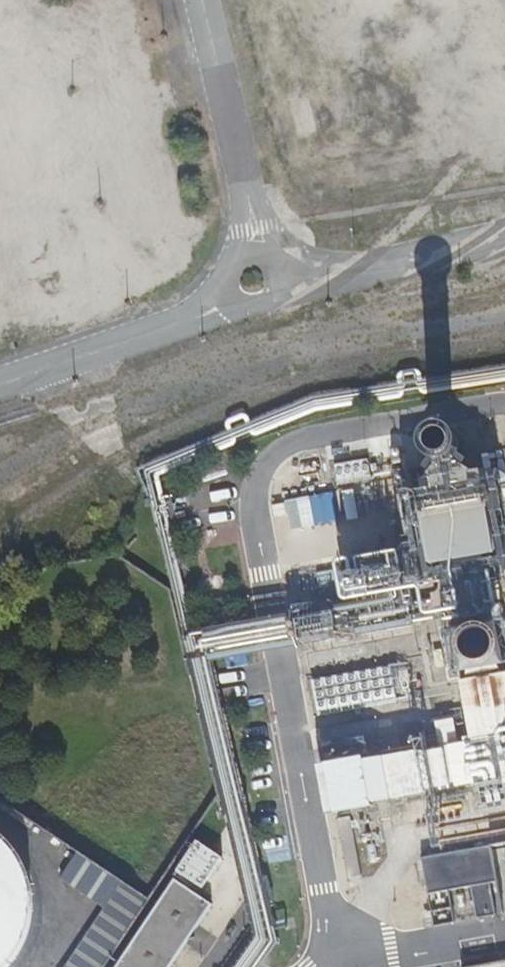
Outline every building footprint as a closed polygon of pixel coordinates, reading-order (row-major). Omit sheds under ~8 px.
[(431,442),(430,445),(429,447),(430,452),(431,455),(432,457),(434,459),(435,460),(436,462),(439,463),(442,463),(444,464),(448,463),(452,462),(453,460),(456,458),(457,456),(458,455),(459,452),(459,448),(458,444),(457,441),(453,437),(452,436),(448,435),(446,434),(442,434),(440,435),(436,437),(433,439),(431,442)] [(484,768),(504,765),(504,614),(495,615),(487,567),(504,563),(504,515),(499,485),(474,489),(472,477),(457,456),(456,458),(453,460),(452,462),(448,463),(444,464),(442,463),(439,463),(436,462),(435,460),(427,484),(430,498),(405,502),(418,579),(447,574),(456,623),(444,625),(455,685),(468,682),(484,768)] [(333,465),(336,483),(373,476),(370,459),(333,465)] [(311,681),(317,713),(397,699),(391,666),(311,681)] [(444,742),(462,738),(457,715),(439,718),(444,742)] [(417,823),(504,807),(504,765),(484,768),(409,780),(417,823)] [(10,959),(14,954),(20,943),(22,937),(26,925),(27,919),(28,907),(27,894),(26,888),(23,876),(21,870),(18,865),(11,854),(3,845),(0,841),(0,966),(4,966),(10,959)] [(490,850),(424,862),(430,898),(472,891),(477,922),(496,919),(491,888),(496,887),(490,850)] [(119,966),(171,966),(212,906),(176,882),(119,966)]
